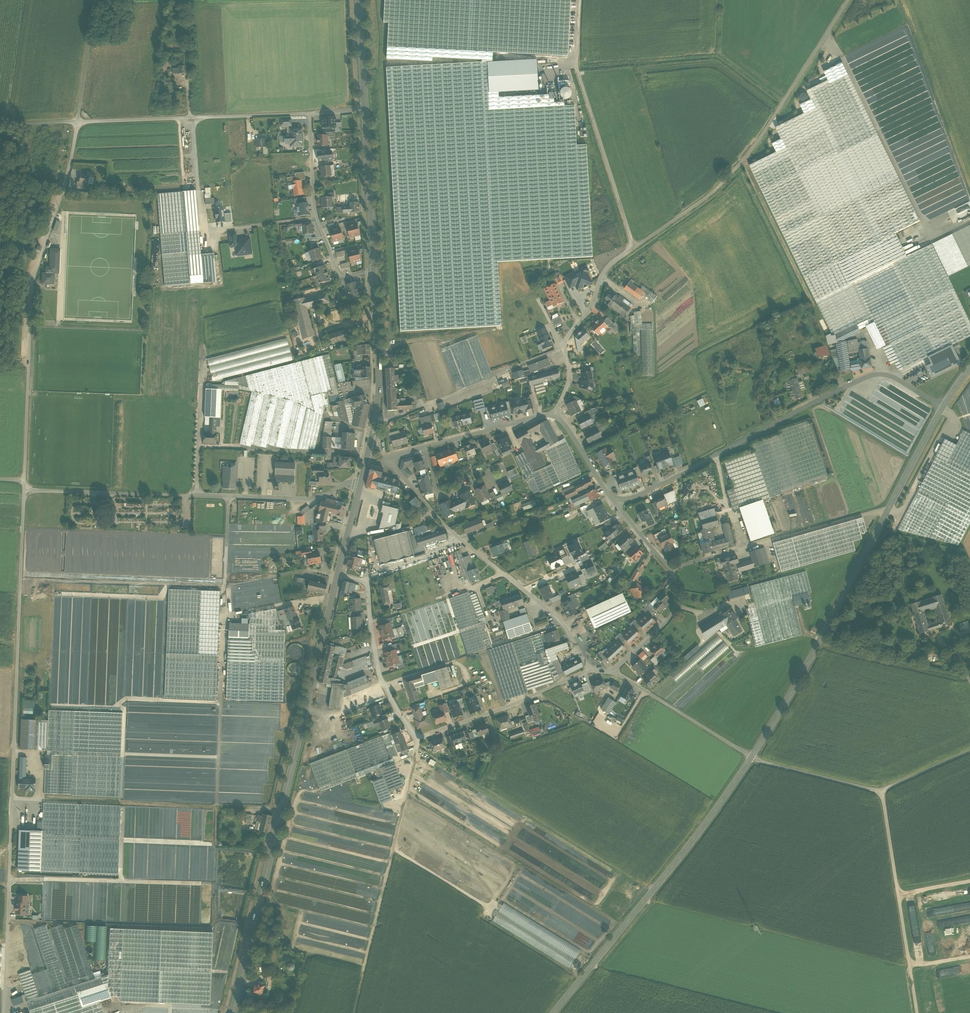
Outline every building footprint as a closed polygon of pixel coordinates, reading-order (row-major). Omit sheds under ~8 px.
[(383,23),(389,23),(387,59),(432,62),(432,57),(482,60),(482,62),(487,62),(492,62),(493,53),(568,56),(571,0),(385,0),(383,23)] [(182,50),(171,50),(170,55),(166,55),(166,58),(179,59),(179,54),(182,54),(182,50)] [(492,62),(487,62),(489,93),(498,92),(539,90),(537,60),(492,62)] [(549,99),(548,95),(499,97),(498,92),(489,93),(487,62),(482,62),(386,68),(400,331),(501,326),(497,262),(592,257),(586,145),(576,145),(574,105),(564,106),(564,102),(554,102),(554,98),(549,99)] [(776,153),(750,166),(806,276),(840,259),(894,232),(921,220),(843,62),(824,71),(828,81),(807,91),(811,100),(800,105),(804,114),(776,128),(781,140),(773,143),(776,153)] [(564,88),(563,88),(562,89),(561,90),(560,91),(560,92),(560,94),(560,95),(560,96),(561,97),(562,98),(563,99),(564,99),(566,99),(567,99),(568,99),(569,98),(570,97),(571,96),(571,95),(571,94),(571,92),(571,91),(570,90),(569,89),(568,88),(567,88),(565,88),(564,88)] [(866,99),(875,116),(881,113),(880,110),(878,113),(877,114),(874,109),(881,106),(880,101),(886,105),(890,100),(888,101),(891,97),(892,98),(892,106),(895,102),(899,104),(901,103),(901,99),(898,97),(909,91),(877,93),(878,104),(880,105),(876,107),(872,104),(875,103),(876,101),(874,101),(874,98),(866,99)] [(335,117),(322,118),(322,128),(325,127),(333,127),(335,127),(335,123),(335,117)] [(302,129),(290,129),(290,135),(285,136),(286,136),(286,143),(286,144),(291,144),(291,147),(302,146),(302,140),(301,136),(302,136),(302,129)] [(325,135),(318,136),(318,139),(317,139),(318,142),(318,146),(327,146),(327,141),(328,140),(328,139),(327,138),(327,137),(327,135),(325,135)] [(263,148),(267,148),(266,139),(256,140),(256,148),(263,148)] [(318,161),(332,160),(331,152),(325,152),(318,153),(318,161)] [(330,166),(321,167),(323,177),(331,176),(330,166)] [(304,172),(295,173),(295,176),(296,181),(301,180),(305,179),(304,172)] [(90,176),(81,174),(79,182),(88,184),(90,176)] [(292,182),(293,189),(294,196),(304,194),(301,180),(296,181),(292,182)] [(196,191),(183,192),(186,232),(199,231),(196,191)] [(183,192),(157,194),(160,234),(186,232),(183,192)] [(327,198),(322,198),(323,208),(332,207),(331,198),(331,197),(327,198)] [(359,202),(350,203),(350,207),(347,207),(347,213),(360,212),(359,202)] [(305,203),(297,204),(298,204),(298,207),(297,208),(297,212),(298,212),(299,216),(309,215),(308,211),(309,211),(309,210),(308,210),(307,207),(308,207),(308,206),(307,203),(305,203)] [(223,207),(215,208),(217,222),(224,221),(223,214),(223,207)] [(231,213),(223,214),(224,221),(224,223),(232,222),(231,213)] [(937,218),(935,220),(939,227),(945,223),(943,219),(944,219),(942,215),(939,217),(940,219),(938,220),(937,218)] [(304,225),(302,225),(303,226),(303,234),(311,233),(312,233),(311,224),(304,225)] [(357,224),(352,225),(355,236),(360,235),(357,224)] [(352,225),(346,227),(349,238),(355,236),(352,225)] [(948,277),(969,266),(969,226),(932,244),(948,277)] [(340,228),(335,229),(338,241),(343,239),(340,228)] [(335,229),(330,231),(333,242),(338,241),(335,229)] [(199,231),(186,232),(188,252),(190,276),(203,275),(199,231)] [(186,232),(160,234),(162,254),(188,252),(186,232)] [(894,232),(840,259),(850,284),(855,282),(856,281),(892,264),(893,263),(905,257),(894,232)] [(244,253),(251,252),(249,238),(245,239),(245,240),(242,240),(242,239),(236,240),(230,241),(231,247),(236,246),(237,253),(239,253),(239,255),(244,254),(244,253)] [(893,263),(904,286),(924,326),(886,345),(882,347),(890,363),(894,361),(898,369),(900,370),(928,357),(953,345),(969,336),(969,322),(948,277),(932,244),(905,257),(893,263)] [(49,265),(57,265),(57,253),(60,253),(60,249),(49,249),(49,265)] [(319,249),(309,251),(312,262),(322,259),(319,249)] [(358,249),(353,251),(356,262),(361,260),(358,249)] [(353,251),(348,252),(351,263),(356,262),(353,251)] [(190,280),(190,276),(188,252),(162,254),(165,285),(190,283),(190,280)] [(816,301),(850,284),(840,259),(806,276),(816,301)] [(856,281),(855,282),(866,305),(904,286),(893,263),(892,264),(856,281)] [(315,268),(311,270),(313,275),(313,277),(328,273),(327,271),(326,271),(325,266),(315,268)] [(588,271),(586,267),(583,269),(584,270),(580,272),(582,274),(576,277),(575,274),(572,276),(571,276),(575,285),(577,290),(583,287),(584,287),(584,286),(585,285),(586,286),(587,286),(586,285),(591,283),(586,272),(588,271)] [(583,269),(571,274),(572,276),(575,274),(576,277),(582,274),(580,272),(584,270),(583,269)] [(53,274),(45,273),(42,273),(42,284),(53,284),(53,274)] [(328,273),(313,277),(314,279),(316,284),(320,283),(329,280),(328,275),(328,273)] [(557,276),(556,273),(550,276),(551,279),(554,278),(558,285),(563,282),(560,274),(557,276)] [(571,276),(572,276),(571,274),(565,277),(570,288),(575,285),(571,276)] [(645,293),(629,281),(624,288),(640,300),(643,296),(645,293)] [(355,282),(347,284),(351,299),(359,297),(357,289),(355,283),(355,282)] [(850,284),(816,301),(833,335),(835,335),(857,324),(860,329),(866,326),(875,322),(866,305),(855,282),(850,284)] [(555,283),(544,289),(549,301),(560,295),(555,283)] [(904,286),(866,305),(875,322),(886,345),(924,326),(904,286)] [(647,290),(645,293),(643,296),(648,300),(653,294),(647,290)] [(327,294),(305,299),(307,307),(329,302),(327,294)] [(617,298),(611,294),(609,296),(608,295),(605,299),(607,300),(605,302),(610,307),(617,298)] [(560,295),(549,301),(545,303),(547,307),(551,305),(553,308),(564,302),(560,295)] [(617,298),(610,307),(624,316),(630,308),(622,302),(624,299),(619,295),(617,298)] [(304,298),(293,300),(293,301),(294,301),(303,338),(302,339),(315,336),(313,329),(312,330),(307,307),(305,299),(304,298),(305,298),(304,298)] [(640,311),(633,312),(634,316),(635,324),(642,324),(640,311)] [(552,320),(554,326),(562,322),(559,316),(558,317),(552,320)] [(608,317),(603,321),(607,327),(609,328),(614,324),(608,317)] [(600,319),(598,321),(597,321),(595,323),(591,327),(593,330),(592,331),(595,334),(595,333),(598,335),(600,333),(602,334),(606,330),(605,329),(607,327),(603,321),(600,319)] [(875,322),(866,326),(877,350),(882,347),(886,345),(875,322)] [(631,324),(630,324),(630,333),(632,333),(632,334),(633,333),(633,330),(639,330),(641,330),(652,329),(652,324),(642,324),(635,324),(631,324)] [(857,324),(835,335),(837,343),(861,332),(860,329),(857,324)] [(537,331),(540,338),(548,335),(545,328),(537,331)] [(652,329),(641,330),(642,375),(653,375),(652,329)] [(346,330),(329,335),(332,343),(349,338),(346,330)] [(441,349),(457,390),(493,376),(477,335),(441,349)] [(539,338),(543,349),(552,345),(551,342),(552,341),(550,338),(548,335),(540,338),(539,338)] [(830,336),(826,338),(829,345),(836,343),(837,343),(835,335),(833,335),(830,336)] [(287,338),(207,359),(213,381),(292,360),(287,338)] [(857,339),(846,341),(848,354),(859,352),(859,350),(858,343),(857,339)] [(839,362),(849,360),(848,354),(846,341),(837,343),(836,343),(837,349),(837,352),(838,357),(839,362)] [(861,342),(858,343),(859,350),(869,348),(867,341),(861,342)] [(369,345),(357,345),(357,347),(354,347),(354,357),(362,356),(362,355),(370,354),(369,345)] [(826,345),(814,348),(817,357),(829,354),(826,345)] [(961,363),(953,345),(928,357),(931,364),(927,366),(932,377),(961,363)] [(859,350),(859,352),(861,361),(870,359),(869,348),(859,350)] [(329,354),(313,358),(322,393),(325,407),(329,406),(326,396),(329,395),(333,394),(329,378),(335,376),(329,354)] [(313,358),(245,376),(249,391),(252,391),(263,394),(278,397),(293,401),(294,401),(307,408),(308,408),(323,416),(325,407),(322,393),(313,358)] [(545,359),(537,362),(540,369),(548,366),(545,359)] [(870,359),(861,361),(861,364),(862,369),(872,367),(870,359)] [(849,360),(839,362),(840,367),(841,373),(851,371),(850,366),(849,360)] [(537,362),(528,366),(530,370),(531,373),(540,369),(537,362)] [(338,382),(345,380),(341,363),(334,364),(338,382)] [(355,372),(355,378),(362,377),(362,378),(371,377),(371,367),(367,367),(366,367),(362,368),(362,365),(361,364),(357,365),(356,366),(356,368),(355,368),(355,372)] [(394,368),(385,369),(386,379),(399,378),(398,375),(394,376),(394,368)] [(558,369),(545,373),(542,374),(544,382),(560,378),(558,369)] [(523,371),(513,374),(514,380),(525,377),(524,376),(523,372),(523,371)] [(591,371),(582,373),(583,379),(584,381),(583,383),(581,383),(580,387),(591,392),(593,387),(593,384),(592,384),(592,380),(591,371)] [(542,374),(528,378),(530,386),(534,385),(543,382),(544,382),(542,374)] [(245,376),(239,378),(239,386),(238,389),(249,391),(245,376)] [(335,376),(329,378),(333,394),(335,402),(333,402),(334,403),(343,401),(343,400),(341,401),(335,376)] [(399,378),(386,379),(387,390),(395,389),(394,381),(399,381),(399,378)] [(803,397),(797,378),(790,380),(790,381),(796,400),(803,397)] [(501,381),(477,390),(479,396),(503,388),(501,381)] [(543,382),(534,385),(537,394),(546,392),(543,382)] [(221,389),(206,389),(205,417),(210,417),(217,418),(220,418),(221,389)] [(395,389),(387,390),(388,411),(397,410),(396,399),(396,392),(395,389)] [(479,396),(477,390),(458,396),(460,403),(479,396)] [(263,394),(252,391),(243,427),(240,444),(251,446),(251,444),(263,394)] [(278,397),(263,394),(251,444),(266,448),(267,444),(278,397)] [(365,395),(348,399),(349,404),(352,403),(352,405),(353,408),(357,407),(367,405),(367,404),(365,395)] [(293,401),(278,397),(267,444),(282,448),(293,401)] [(405,398),(396,399),(397,410),(406,410),(405,402),(405,398)] [(702,398),(696,401),(699,407),(705,404),(702,398)] [(483,399),(473,401),(476,412),(486,409),(483,399)] [(524,400),(512,403),(514,414),(527,411),(524,400)] [(572,402),(566,405),(572,416),(581,411),(576,402),(575,400),(572,402)] [(307,408),(294,401),(283,448),(298,449),(308,408),(307,408)] [(343,401),(334,403),(333,402),(331,403),(333,412),(335,411),(336,410),(337,409),(339,417),(348,422),(344,405),(343,401)] [(411,402),(405,402),(406,410),(412,409),(415,408),(416,405),(414,405),(414,401),(411,401),(411,402)] [(349,404),(344,405),(348,422),(352,426),(355,413),(352,414),(351,406),(352,405),(352,403),(349,404)] [(367,405),(357,407),(355,413),(352,426),(364,429),(370,405),(367,404),(367,405)] [(308,408),(298,449),(315,450),(323,416),(308,408)] [(469,414),(461,416),(463,425),(472,423),(471,420),(469,414)] [(585,417),(577,421),(581,429),(593,423),(592,423),(588,415),(585,417)] [(430,416),(420,418),(422,427),(423,429),(424,435),(425,435),(428,434),(429,434),(433,432),(430,422),(432,422),(430,416)] [(461,416),(452,418),(454,425),(454,427),(463,425),(461,416)] [(559,441),(547,420),(537,425),(539,429),(546,441),(549,447),(559,441)] [(332,422),(325,421),(323,435),(325,435),(325,437),(331,437),(332,422)] [(808,421),(781,430),(782,434),(752,444),(754,452),(724,462),(733,489),(726,491),(733,510),(739,508),(762,500),(827,478),(808,421)] [(537,423),(528,428),(530,432),(533,430),(534,432),(539,429),(537,425),(537,423)] [(597,429),(584,435),(588,443),(603,436),(600,437),(596,429),(597,429)] [(525,430),(515,435),(519,444),(520,443),(529,438),(530,438),(528,434),(525,430)] [(957,445),(945,439),(936,457),(898,530),(959,545),(969,523),(969,434),(964,431),(957,445)] [(400,433),(390,436),(393,447),(408,443),(405,432),(400,433)] [(209,433),(205,433),(204,433),(204,443),(216,444),(216,434),(209,433)] [(351,433),(343,433),(342,438),(342,445),(342,450),(350,450),(351,434),(351,433)] [(331,437),(325,437),(325,435),(323,435),(323,437),(322,448),(330,449),(331,437)] [(335,444),(336,437),(331,437),(330,449),(342,450),(342,445),(335,444)] [(506,437),(497,441),(502,453),(511,449),(506,437)] [(535,447),(529,438),(520,443),(530,462),(529,463),(533,471),(544,465),(538,453),(535,447)] [(549,447),(545,449),(552,464),(534,472),(531,473),(532,474),(526,477),(525,477),(526,479),(527,481),(533,494),(539,491),(540,493),(581,474),(565,438),(559,441),(549,447)] [(488,441),(482,444),(482,443),(479,444),(484,453),(488,451),(488,452),(492,450),(490,445),(488,441)] [(546,441),(535,447),(538,453),(539,452),(545,449),(549,447),(546,441)] [(472,444),(468,446),(468,445),(464,447),(464,448),(468,456),(468,457),(476,454),(472,444)] [(610,463),(613,462),(612,459),(615,457),(611,449),(607,451),(606,448),(596,454),(599,459),(598,460),(603,468),(610,463)] [(454,449),(448,451),(448,450),(444,452),(447,463),(454,460),(454,462),(458,460),(456,454),(454,449)] [(444,452),(438,454),(439,455),(436,456),(438,461),(440,467),(444,465),(444,464),(447,463),(444,452)] [(669,452),(661,454),(666,467),(667,467),(667,466),(672,464),(671,459),(670,457),(671,457),(669,452)] [(661,454),(654,457),(657,466),(658,469),(664,467),(664,468),(666,467),(661,454)] [(653,463),(650,455),(645,457),(647,463),(649,462),(650,464),(653,463)] [(339,457),(339,467),(339,468),(349,468),(350,458),(339,457)] [(423,460),(419,461),(420,462),(415,463),(415,464),(417,472),(424,470),(426,470),(423,460)] [(647,463),(640,466),(643,476),(648,474),(649,475),(652,474),(651,473),(653,473),(650,464),(649,462),(647,463)] [(295,464),(276,463),(275,482),(294,483),(295,464)] [(529,463),(520,468),(526,477),(532,474),(531,473),(534,472),(533,471),(529,463)] [(610,463),(603,468),(606,474),(614,469),(610,463)] [(231,468),(223,468),(223,481),(223,488),(235,489),(235,483),(236,483),(236,480),(236,464),(231,464),(231,468)] [(383,469),(371,466),(369,474),(381,477),(381,476),(383,469)] [(411,474),(406,468),(400,467),(400,469),(408,478),(411,474)] [(613,475),(619,491),(639,484),(636,476),(639,475),(636,467),(613,475)] [(511,480),(519,476),(514,468),(506,471),(511,480)] [(320,473),(319,482),(323,483),(323,482),(328,482),(329,474),(324,473),(320,473)] [(381,477),(369,474),(366,487),(375,489),(375,488),(378,489),(378,490),(381,477)] [(426,475),(418,478),(419,483),(420,482),(422,491),(421,492),(422,496),(426,495),(433,493),(428,475),(426,475)] [(389,478),(381,476),(381,477),(378,490),(385,491),(387,486),(389,478)] [(399,481),(389,478),(387,486),(391,488),(390,492),(396,494),(399,481)] [(589,478),(582,481),(583,483),(585,488),(586,489),(593,485),(589,478)] [(509,482),(498,487),(502,495),(512,490),(509,482)] [(583,483),(574,486),(575,488),(577,492),(585,488),(583,483)] [(564,493),(575,488),(574,486),(574,485),(563,490),(564,493)] [(485,486),(475,490),(478,495),(477,495),(478,497),(479,498),(481,502),(488,499),(490,498),(488,494),(485,486)] [(578,493),(577,492),(575,488),(564,493),(567,499),(578,493)] [(589,492),(587,493),(590,499),(591,502),(600,497),(596,489),(589,492)] [(588,490),(575,496),(578,501),(581,500),(583,503),(590,499),(587,493),(589,492),(588,490)] [(469,492),(460,496),(461,499),(465,507),(466,508),(475,504),(469,492)] [(493,492),(488,494),(490,498),(488,499),(490,503),(497,500),(493,492)] [(663,495),(654,499),(655,503),(658,508),(667,504),(663,495)] [(575,496),(568,499),(571,505),(578,501),(575,496)] [(421,504),(415,497),(409,502),(412,506),(415,509),(419,506),(421,504)] [(336,500),(326,498),(325,502),(322,501),(320,511),(331,513),(331,514),(335,515),(338,505),(335,504),(336,501),(336,500)] [(521,504),(523,510),(536,505),(533,498),(529,499),(530,501),(521,504)] [(461,499),(456,501),(460,510),(465,507),(461,499)] [(571,505),(569,505),(571,509),(583,503),(581,500),(578,501),(571,505)] [(762,500),(739,508),(751,541),(774,533),(762,500)] [(449,501),(440,505),(443,511),(442,512),(445,517),(455,513),(454,512),(451,504),(449,501)] [(460,510),(456,501),(451,504),(454,512),(460,510)] [(602,504),(593,509),(596,515),(599,523),(600,523),(604,522),(609,519),(602,504)] [(343,506),(338,505),(335,515),(344,517),(346,507),(343,506)] [(399,510),(382,505),(380,512),(383,513),(379,529),(395,526),(399,510)] [(310,510),(307,506),(300,512),(302,515),(302,516),(305,514),(305,524),(314,523),(312,508),(310,510)] [(415,509),(412,506),(406,511),(410,515),(413,513),(417,517),(419,519),(426,513),(419,506),(415,509)] [(714,509),(698,513),(700,520),(716,516),(714,509)] [(646,510),(638,513),(642,522),(646,520),(647,523),(653,520),(651,517),(650,518),(646,510)] [(330,517),(331,513),(320,511),(319,511),(316,523),(326,522),(329,522),(330,517)] [(302,517),(297,517),(298,524),(305,524),(305,514),(302,516),(302,515),(302,517)] [(716,516),(700,520),(703,530),(706,529),(711,528),(719,525),(716,516)] [(861,518),(775,542),(783,571),(851,552),(864,528),(861,518)] [(480,519),(463,525),(466,533),(483,527),(480,519)] [(734,545),(728,522),(722,524),(725,538),(728,547),(734,545)] [(612,528),(611,529),(616,535),(623,530),(618,523),(612,528)] [(424,525),(413,529),(415,535),(419,534),(426,531),(424,525)] [(443,529),(435,532),(438,541),(447,539),(443,529)] [(611,529),(604,534),(605,536),(605,537),(607,539),(608,539),(609,541),(616,535),(611,529)] [(706,529),(703,530),(701,530),(704,540),(709,538),(706,529)] [(316,530),(313,530),(313,535),(314,541),(323,541),(322,530),(316,530)] [(407,531),(374,540),(380,565),(414,556),(415,556),(426,552),(424,546),(425,546),(438,541),(435,532),(420,537),(419,534),(415,535),(412,536),(410,531),(407,531)] [(661,531),(653,535),(656,542),(659,540),(658,539),(663,536),(661,531)] [(663,536),(658,539),(659,540),(661,546),(662,545),(666,553),(674,549),(671,541),(673,540),(669,533),(663,536)] [(628,535),(618,543),(623,549),(624,549),(628,546),(633,542),(628,535)] [(709,538),(704,540),(700,541),(701,545),(703,554),(713,551),(710,542),(709,538)] [(713,541),(710,542),(713,551),(728,547),(725,538),(713,541)] [(532,540),(523,543),(529,557),(538,555),(532,540)] [(498,546),(491,548),(494,556),(505,552),(504,549),(510,547),(508,542),(498,546)] [(604,542),(598,548),(601,552),(608,546),(604,542)] [(578,543),(569,547),(574,558),(583,554),(578,543)] [(563,547),(557,550),(561,558),(566,555),(563,547)] [(632,550),(627,554),(627,555),(633,562),(636,559),(637,560),(640,557),(640,556),(643,554),(637,547),(632,550)] [(764,547),(759,549),(763,561),(768,559),(764,547)] [(624,552),(621,555),(624,558),(627,555),(627,554),(632,550),(630,548),(624,552)] [(759,549),(750,552),(752,561),(754,567),(764,564),(763,561),(759,549)] [(462,558),(460,550),(454,552),(465,584),(471,582),(467,572),(463,558),(462,558)] [(311,554),(307,554),(307,555),(308,559),(310,561),(310,564),(321,562),(320,555),(318,554),(318,553),(311,554)] [(469,555),(463,558),(467,572),(474,569),(469,555)] [(559,555),(548,560),(552,569),(563,563),(559,555)] [(363,560),(357,558),(350,556),(347,567),(361,570),(362,564),(364,564),(365,561),(363,560)] [(731,557),(723,560),(720,561),(722,565),(724,565),(725,568),(733,565),(735,571),(738,570),(739,570),(737,566),(737,563),(738,562),(736,556),(731,557)] [(591,561),(583,565),(585,568),(588,575),(596,572),(591,561)] [(752,561),(743,564),(745,570),(754,567),(752,561)] [(733,565),(725,568),(729,582),(738,579),(735,571),(733,565)] [(467,572),(471,582),(480,579),(477,569),(467,572)] [(806,571),(774,580),(780,600),(792,597),(811,592),(806,571)] [(576,573),(566,578),(571,587),(581,583),(578,576),(576,573)] [(583,574),(578,576),(581,583),(581,584),(586,582),(585,578),(583,574)] [(310,580),(300,578),(300,579),(299,584),(298,585),(308,587),(310,580)] [(327,584),(310,580),(308,587),(307,590),(325,595),(327,584)] [(774,580),(750,586),(755,606),(780,600),(774,580)] [(356,584),(342,581),(340,590),(341,590),(344,591),(348,592),(351,593),(351,590),(354,591),(356,584)] [(645,591),(637,583),(631,589),(639,597),(645,591)] [(390,584),(380,586),(384,605),(390,604),(387,591),(391,590),(390,584)] [(492,586),(486,589),(488,595),(495,592),(492,586)] [(552,597),(548,586),(541,589),(545,600),(552,597)] [(220,591),(169,589),(165,698),(216,700),(220,591)] [(639,597),(631,589),(629,592),(637,599),(639,597)] [(468,592),(449,599),(459,629),(478,623),(468,592)] [(476,593),(469,596),(480,623),(484,621),(486,620),(476,593)] [(622,593),(586,610),(594,628),(631,612),(622,593)] [(663,593),(658,599),(659,600),(654,606),(659,612),(665,606),(664,604),(666,601),(668,597),(663,593)] [(520,594),(500,600),(500,601),(497,602),(500,611),(503,610),(504,611),(506,610),(524,604),(520,594)] [(550,598),(552,603),(560,599),(558,594),(550,598)] [(942,594),(932,597),(936,608),(945,605),(942,594)] [(755,606),(746,609),(755,647),(802,635),(792,597),(780,600),(755,606)] [(932,597),(920,601),(924,612),(936,608),(932,597)] [(355,599),(350,599),(350,604),(351,611),(355,611),(361,611),(361,610),(361,603),(361,598),(355,599)] [(569,600),(562,603),(566,612),(575,608),(571,599),(570,599),(569,600)] [(920,601),(911,604),(915,615),(917,623),(921,622),(921,624),(927,622),(924,612),(920,601)] [(945,605),(936,608),(939,619),(942,626),(951,624),(945,605)] [(292,629),(301,627),(298,618),(294,619),(293,616),(295,616),(295,615),(294,611),(292,612),(291,608),(291,607),(285,609),(288,621),(290,621),(291,625),(292,629)] [(575,608),(566,612),(565,612),(568,617),(577,613),(575,608)] [(249,624),(248,639),(253,639),(252,652),(256,652),(256,655),(258,655),(258,659),(260,659),(259,662),(284,663),(285,630),(275,630),(276,609),(250,614),(249,624)] [(286,627),(291,625),(290,621),(288,621),(285,609),(277,611),(280,621),(282,620),(285,627),(286,627)] [(731,609),(720,615),(726,625),(727,626),(736,621),(735,619),(737,618),(731,609)] [(506,610),(504,611),(503,610),(500,611),(502,618),(508,616),(506,610)] [(503,622),(508,639),(532,631),(527,614),(521,616),(509,620),(503,622)] [(647,614),(642,619),(650,627),(653,625),(652,625),(655,622),(648,615),(647,614)] [(720,615),(700,628),(706,637),(726,625),(720,615)] [(356,617),(351,617),(352,629),(357,629),(363,629),(362,617),(356,617)] [(650,627),(642,619),(638,623),(637,623),(640,626),(645,631),(648,629),(650,627)] [(638,623),(635,620),(632,622),(638,628),(640,626),(637,623),(638,623)] [(478,623),(459,629),(468,655),(492,647),(484,621),(480,623),(478,623)] [(742,631),(736,621),(727,626),(734,636),(742,631)] [(638,628),(632,622),(629,624),(632,628),(633,628),(635,631),(638,628)] [(927,622),(921,624),(921,622),(917,623),(920,633),(933,629),(931,623),(928,624),(927,622)] [(242,624),(229,623),(228,638),(248,639),(249,624),(248,624),(242,624)] [(390,623),(379,627),(381,632),(380,632),(381,635),(382,635),(384,640),(394,637),(390,623)] [(635,631),(633,628),(632,628),(628,632),(636,641),(638,639),(637,638),(640,636),(635,631)] [(557,630),(548,633),(546,634),(544,635),(547,642),(550,641),(551,641),(559,639),(557,630)] [(636,641),(628,632),(623,636),(623,637),(625,640),(630,645),(633,642),(633,643),(636,641)] [(539,633),(530,637),(538,662),(539,665),(540,665),(547,663),(547,664),(549,663),(545,650),(539,633)] [(623,636),(620,633),(617,636),(623,642),(625,640),(623,637),(623,636)] [(717,635),(671,676),(676,682),(722,641),(717,635)] [(623,642),(617,636),(615,638),(618,641),(621,644),(623,642)] [(538,662),(530,637),(512,642),(528,693),(546,685),(539,665),(538,662)] [(248,639),(228,638),(228,651),(252,652),(253,639),(248,639)] [(621,644),(618,641),(613,646),(621,654),(622,653),(622,652),(625,649),(621,644)] [(512,642),(487,650),(504,701),(528,693),(512,642)] [(566,642),(545,650),(549,663),(557,659),(555,653),(569,649),(566,642)] [(722,642),(697,665),(702,671),(728,648),(722,642)] [(302,659),(305,653),(302,646),(296,644),(290,646),(287,652),(289,659),(296,662),(302,659)] [(659,644),(656,646),(655,645),(653,648),(654,648),(651,651),(656,657),(660,654),(664,658),(667,654),(664,651),(664,650),(659,644)] [(335,647),(327,645),(325,655),(333,657),(334,653),(335,647)] [(685,660),(700,648),(697,645),(683,656),(685,660)] [(341,647),(337,646),(337,647),(335,647),(334,653),(337,654),(337,656),(341,657),(344,657),(345,654),(340,653),(341,648),(341,647)] [(621,654),(613,646),(608,650),(616,658),(621,654)] [(395,650),(385,653),(386,658),(386,659),(387,662),(389,667),(399,663),(395,650)] [(616,658),(608,650),(603,654),(606,657),(611,663),(614,659),(615,660),(616,658)] [(252,652),(228,651),(228,661),(259,662),(260,659),(258,659),(258,655),(256,655),(256,652),(252,652)] [(603,654),(600,651),(598,653),(604,660),(606,657),(603,654)] [(604,660),(598,653),(595,655),(601,662),(604,660)] [(333,657),(325,655),(323,664),(331,665),(333,657)] [(659,661),(655,656),(651,660),(655,665),(659,661)] [(549,663),(547,664),(554,678),(564,673),(561,668),(557,659),(549,663)] [(579,659),(561,668),(564,673),(554,678),(555,680),(565,675),(583,666),(579,659)] [(640,660),(632,667),(640,675),(648,668),(640,660)] [(259,662),(228,661),(226,700),(283,701),(284,663),(259,662)] [(299,675),(301,670),(299,665),(294,663),(289,665),(287,670),(289,675),(294,677),(299,675)] [(540,665),(539,665),(546,685),(553,682),(547,664),(547,663),(540,665)] [(331,665),(323,664),(321,673),(329,674),(331,665)] [(434,671),(421,675),(424,685),(438,681),(440,690),(453,686),(447,667),(434,671)] [(653,668),(647,674),(649,676),(652,673),(656,670),(653,668)] [(321,673),(318,682),(327,684),(328,678),(329,674),(321,673)] [(652,673),(649,676),(644,680),(647,684),(647,686),(648,687),(650,687),(653,685),(654,685),(655,683),(658,680),(652,673)] [(421,675),(411,678),(415,688),(424,685),(421,675)] [(367,678),(348,685),(352,694),(370,687),(367,678)] [(411,678),(404,680),(407,690),(415,688),(411,678)] [(602,678),(591,683),(594,692),(606,688),(604,683),(602,678)] [(568,685),(573,697),(590,690),(587,682),(582,684),(580,680),(568,685)] [(620,686),(613,682),(612,684),(610,687),(617,691),(620,686)] [(339,684),(333,683),(332,685),(332,688),(328,708),(341,710),(343,698),(345,685),(339,684)] [(348,685),(345,685),(343,698),(352,694),(348,685)] [(635,692),(627,687),(621,696),(628,700),(629,697),(631,698),(635,692)] [(415,688),(407,690),(411,702),(419,699),(415,688)] [(616,702),(608,698),(601,709),(609,714),(616,702)] [(476,699),(469,701),(470,704),(467,705),(469,709),(470,709),(471,712),(480,709),(479,705),(477,699),(476,699)] [(445,703),(439,706),(441,712),(443,711),(444,713),(448,712),(445,703)] [(449,706),(453,718),(463,715),(459,703),(449,706)] [(534,704),(527,707),(530,716),(532,715),(537,713),(534,704)] [(380,705),(370,708),(373,717),(382,713),(380,709),(381,708),(380,705)] [(74,711),(49,710),(48,720),(37,720),(36,750),(47,750),(47,755),(73,755),(73,756),(74,711)] [(122,713),(74,711),(73,756),(71,795),(119,797),(122,713)] [(421,711),(414,713),(416,721),(415,722),(417,728),(430,724),(429,721),(429,719),(428,718),(427,715),(423,717),(421,711)] [(441,712),(433,715),(436,724),(443,721),(442,720),(446,719),(444,713),(443,711),(441,712)] [(508,715),(496,719),(500,730),(512,726),(508,715)] [(37,720),(22,719),(20,749),(36,750),(37,720)] [(387,719),(379,722),(382,731),(390,728),(387,719)] [(519,719),(513,721),(516,727),(522,725),(519,719)] [(486,723),(476,727),(479,736),(489,733),(486,723)] [(462,731),(451,735),(451,736),(449,736),(450,738),(452,738),(455,745),(458,744),(460,748),(463,747),(462,746),(467,744),(462,731)] [(400,732),(392,735),(395,744),(399,742),(405,740),(403,737),(403,738),(400,732)] [(388,734),(381,736),(390,760),(393,759),(397,757),(396,753),(389,736),(388,734)] [(389,736),(396,753),(402,751),(399,742),(395,744),(392,735),(389,736)] [(381,736),(363,743),(372,767),(390,760),(381,736)] [(443,738),(430,742),(433,752),(441,749),(440,747),(446,745),(443,738)] [(405,740),(399,742),(402,751),(408,749),(405,740)] [(363,743),(346,750),(355,773),(372,767),(363,743)] [(346,750),(310,763),(321,791),(357,777),(355,773),(346,750)] [(47,755),(45,755),(44,794),(71,795),(73,756),(73,755),(47,755)] [(372,767),(355,773),(357,777),(375,771),(380,768),(395,763),(393,759),(390,760),(372,767)] [(395,763),(380,768),(383,776),(383,777),(389,791),(389,792),(403,786),(395,763)] [(380,768),(375,771),(378,778),(383,776),(380,768)] [(383,777),(372,781),(381,804),(392,800),(389,791),(383,777)] [(19,779),(19,788),(29,789),(29,791),(35,791),(35,789),(36,779),(26,779),(19,779)] [(82,804),(44,803),(43,831),(41,871),(80,873),(82,804)] [(121,806),(82,804),(80,873),(119,874),(121,806)] [(261,822),(259,830),(259,831),(268,833),(272,816),(263,814),(263,816),(258,815),(256,821),(261,822)] [(43,831),(20,830),(18,870),(41,871),(43,831)] [(195,868),(198,863),(141,863),(141,867),(146,867),(146,874),(147,873),(149,874),(149,877),(159,877),(154,874),(157,870),(162,870),(162,865),(165,865),(165,870),(175,870),(175,874),(176,872),(178,872),(183,865),(189,865),(189,867),(191,864),(195,864),(195,868)] [(43,905),(52,906),(52,897),(49,897),(43,896),(42,919),(43,919),(43,905)] [(18,902),(17,902),(17,907),(15,907),(15,910),(16,910),(16,914),(25,914),(26,903),(18,902)] [(969,910),(969,903),(946,907),(947,913),(969,910)] [(93,973),(77,925),(64,929),(63,924),(50,929),(68,983),(67,984),(68,985),(69,984),(70,987),(101,977),(99,971),(93,973)] [(68,988),(47,925),(34,929),(55,992),(68,988)] [(96,927),(86,926),(86,942),(95,942),(96,927)] [(106,927),(97,926),(95,960),(105,960),(106,927)] [(211,1006),(214,933),(110,929),(108,989),(110,996),(121,997),(120,1002),(211,1006)] [(295,968),(295,966),(295,964),(294,963),(292,962),(291,962),(289,962),(287,963),(286,965),(286,966),(287,968),(288,970),(289,971),(291,971),(293,970),(294,969),(295,968)] [(45,969),(33,973),(41,997),(53,993),(45,969)] [(30,970),(18,974),(27,1001),(40,997),(30,970)] [(26,1001),(30,1012),(105,1012),(101,1001),(82,1007),(78,993),(104,984),(101,977),(70,987),(68,988),(55,992),(53,993),(41,997),(40,997),(27,1001),(26,1001)] [(104,984),(78,993),(82,1007),(101,1001),(111,998),(110,996),(108,989),(106,983),(104,984)] [(265,985),(258,984),(258,985),(255,984),(253,992),(262,994),(263,993),(266,994),(267,990),(264,989),(265,985)] [(22,996),(11,999),(13,1006),(24,1002),(22,996)]
